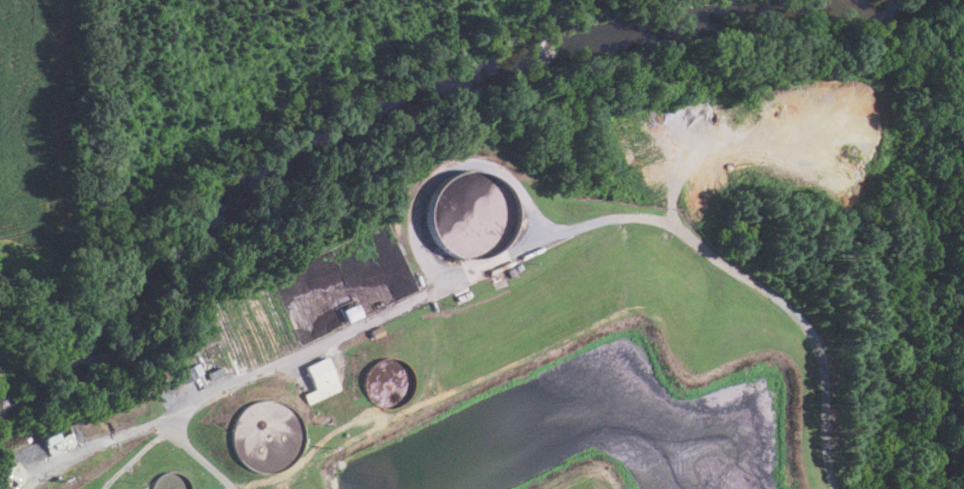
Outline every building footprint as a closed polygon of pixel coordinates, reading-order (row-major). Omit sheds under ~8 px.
[(356,316),(351,306),(339,311),(343,321),(356,316)] [(308,403),(340,389),(327,356),(305,365),(315,389),(304,393),(308,403)] [(202,372),(196,362),(176,372),(182,383),(202,372)] [(206,372),(218,366),(222,375),(209,380),(206,372)]
